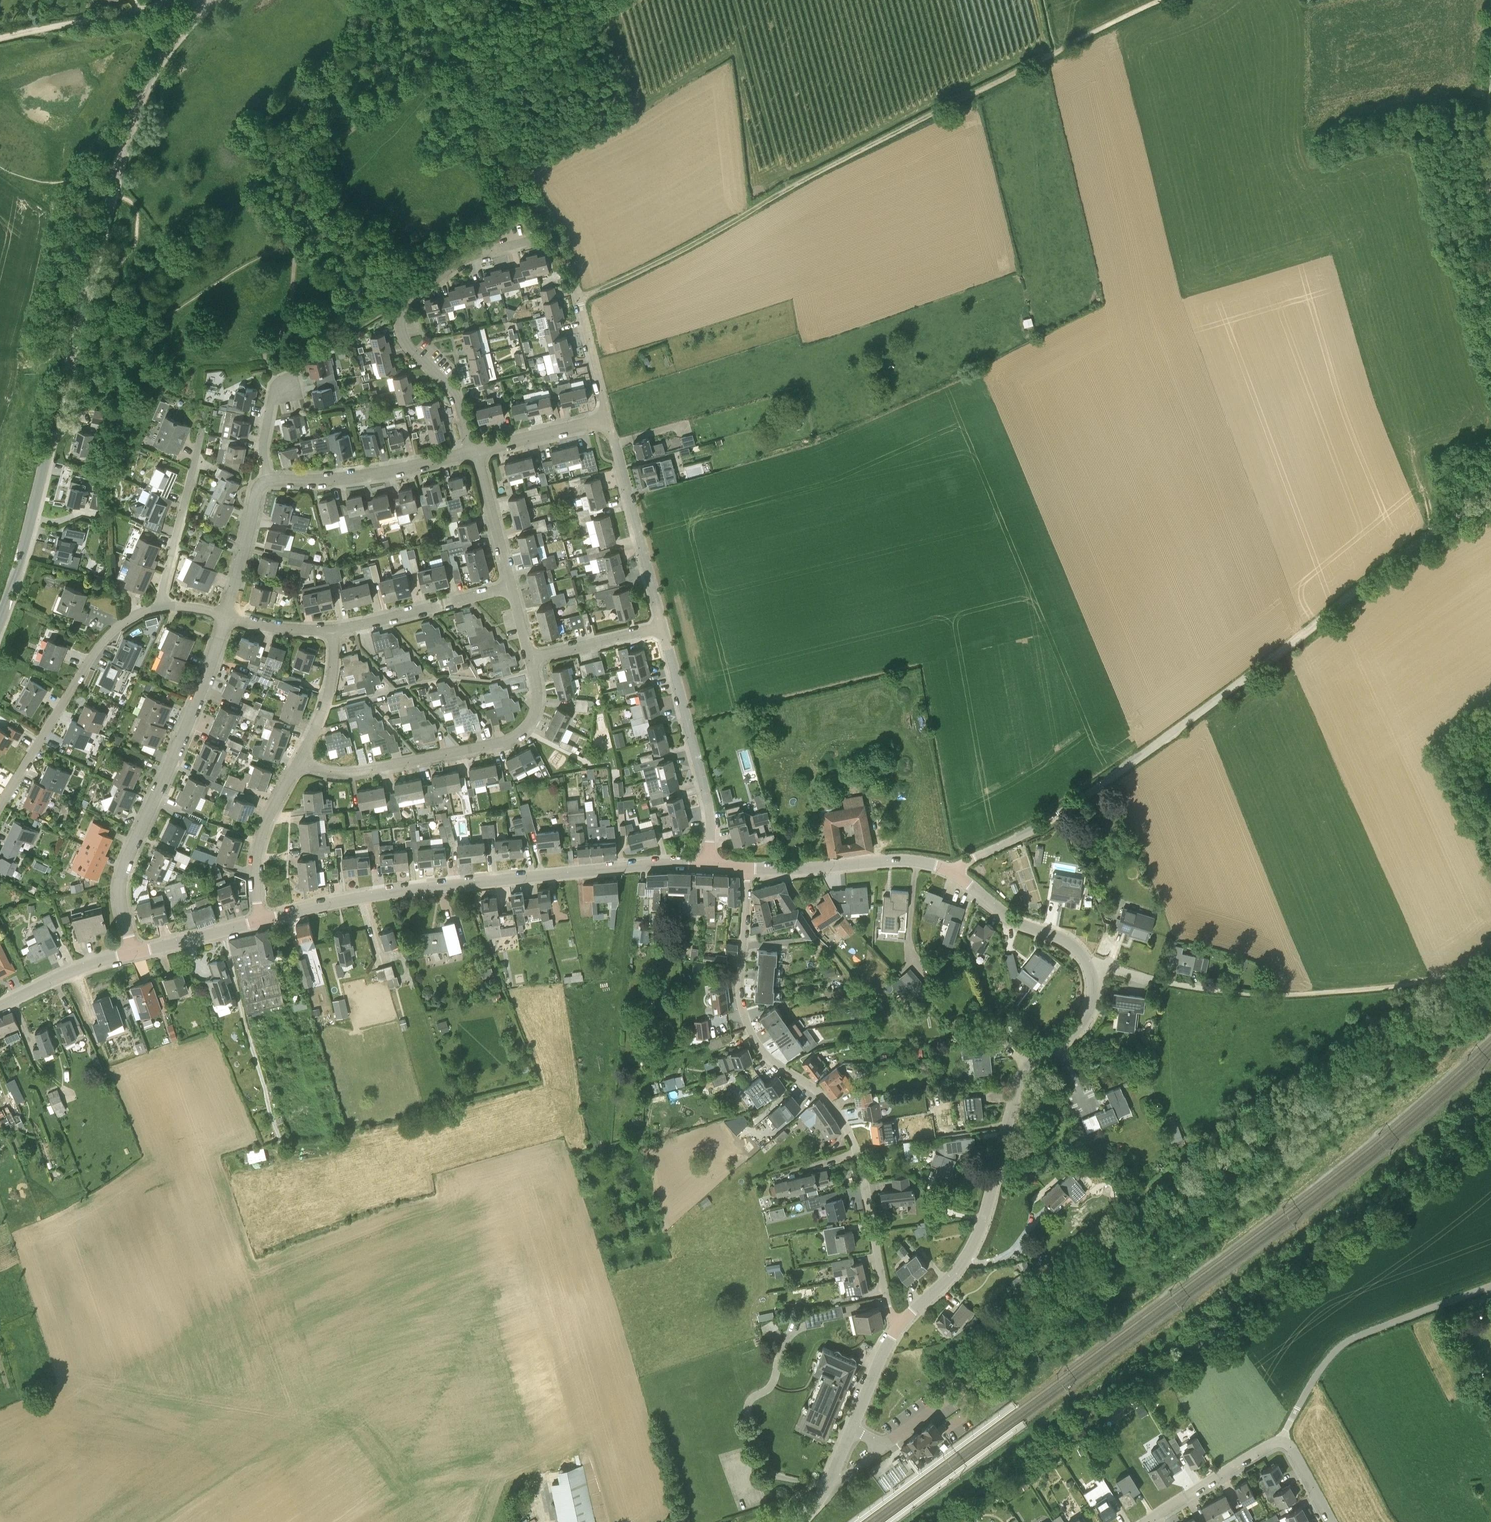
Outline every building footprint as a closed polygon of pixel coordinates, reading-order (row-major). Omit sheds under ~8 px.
[(537,253),(532,255),(537,275),(550,272),(545,254),(538,256),(537,253)] [(537,275),(532,255),(526,256),(527,258),(520,260),(521,266),(515,267),(520,287),(524,287),(522,280),(537,276),(537,275)] [(496,270),(500,285),(515,282),(516,288),(520,287),(515,267),(502,271),(502,268),(496,270)] [(488,288),(500,285),(496,270),(483,273),(485,281),(480,282),(483,296),(484,302),(490,300),(489,294),(488,288)] [(473,298),(483,296),(480,282),(467,285),(466,283),(461,284),(464,300),(464,301),(466,308),(475,306),(473,298)] [(452,303),(464,301),(464,300),(461,284),(455,286),(456,288),(448,290),(450,296),(444,297),(447,311),(449,319),(455,318),(453,309),(454,309),(452,303)] [(542,296),(556,293),(554,287),(541,290),(542,296)] [(559,306),(556,293),(542,296),(543,300),(547,315),(563,311),(561,306),(559,306)] [(538,301),(543,300),(542,296),(532,299),(534,306),(539,305),(538,301)] [(449,319),(447,311),(444,297),(431,301),(430,298),(425,299),(428,315),(436,314),(438,322),(449,319)] [(564,316),(563,311),(547,315),(535,318),(538,330),(536,330),(537,333),(534,333),(535,337),(546,335),(559,332),(557,326),(563,324),(562,317),(564,316)] [(462,340),(464,345),(479,341),(476,329),(463,332),(465,339),(462,340)] [(560,338),(559,332),(546,335),(547,341),(550,354),(572,348),(571,343),(568,343),(566,336),(560,338)] [(374,349),(390,345),(389,340),(386,340),(384,333),(371,336),(374,349)] [(359,353),(364,352),(360,335),(355,337),(359,353)] [(483,354),(479,341),(464,345),(465,351),(467,350),(469,357),(483,354)] [(391,351),(390,345),(374,349),(366,351),(367,355),(370,357),(376,355),(377,361),(377,362),(391,358),(389,351),(391,351)] [(554,373),(557,372),(558,376),(563,374),(563,375),(574,373),(573,368),(574,368),(571,354),(573,354),(572,348),(550,354),(554,373)] [(492,365),(488,352),(483,354),(469,357),(471,364),(468,365),(470,370),(492,365)] [(318,384),(321,383),(335,379),(332,363),(334,363),(332,357),(308,363),(312,377),(316,376),(318,384)] [(391,358),(377,362),(381,375),(386,373),(396,370),(395,365),(392,365),(391,358)] [(492,365),(470,370),(471,376),(474,375),(475,383),(495,378),(492,365)] [(396,390),(412,386),(411,380),(408,381),(407,374),(393,377),(396,390)] [(335,379),(321,383),(322,389),(313,391),(316,405),(334,401),(332,390),(339,389),(336,379),(335,379)] [(576,405),(571,385),(570,381),(557,385),(557,386),(552,387),(554,396),(560,394),(563,406),(570,404),(571,407),(576,405)] [(571,385),(576,405),(582,404),(581,401),(588,399),(584,382),(571,385)] [(227,410),(244,413),(245,407),(250,408),(251,404),(254,404),(257,389),(247,387),(245,387),(244,385),(242,384),(240,384),(239,385),(238,387),(238,388),(238,390),(237,390),(235,398),(229,397),(228,403),(220,405),(219,409),(227,410)] [(414,392),(412,386),(396,390),(399,403),(413,399),(411,392),(414,392)] [(549,391),(537,394),(541,411),(548,410),(548,412),(554,411),(549,391)] [(525,401),(529,417),(534,416),(533,413),(541,411),(537,394),(536,392),(524,395),(524,398),(525,401)] [(489,406),(493,422),(498,420),(498,418),(505,416),(501,403),(495,404),(493,396),(487,398),(488,402),(489,406)] [(529,417),(525,401),(524,398),(511,401),(515,417),(522,416),(523,418),(529,417)] [(422,403),(425,416),(439,412),(437,405),(440,405),(438,399),(422,403)] [(493,422),(489,406),(488,402),(475,405),(479,422),(487,421),(487,423),(493,422)] [(244,413),(227,410),(224,423),(221,436),(230,437),(231,432),(248,436),(251,422),(243,420),(244,413)] [(441,419),(439,412),(425,416),(428,428),(444,424),(443,419),(441,419)] [(285,438),(301,435),(299,425),(305,424),(303,414),(289,417),(291,422),(283,424),(284,428),(283,428),(285,438)] [(105,428),(107,420),(93,417),(91,425),(105,428)] [(179,452),(184,441),(181,440),(187,426),(168,417),(157,443),(179,452)] [(410,439),(407,426),(406,420),(395,423),(396,425),(387,427),(392,449),(404,447),(402,441),(410,439)] [(446,430),(444,424),(428,428),(432,441),(445,438),(443,430),(446,430)] [(380,451),(378,443),(385,442),(380,425),(367,428),(369,433),(362,435),(367,454),(380,451)] [(88,455),(93,435),(78,431),(73,451),(88,455)] [(328,434),(328,435),(331,447),(332,450),(338,449),(340,457),(353,454),(349,434),(342,436),(341,431),(328,434)] [(683,447),(695,444),(692,434),(680,438),(683,447)] [(302,461),(300,454),(307,452),(309,455),(318,451),(320,454),(331,447),(328,435),(310,439),(295,443),(296,446),(279,450),(283,465),(292,463),(293,465),(302,461)] [(243,461),(246,447),(236,445),(238,439),(223,436),(221,448),(219,447),(216,459),(238,469),(240,460),(243,461)] [(650,445),(648,438),(634,442),(638,457),(644,455),(645,459),(665,453),(662,442),(650,445)] [(579,454),(577,445),(564,448),(566,454),(568,464),(581,460),(583,468),(587,467),(589,472),(598,469),(593,450),(579,454)] [(568,464),(566,454),(564,448),(551,451),(553,459),(542,462),(545,474),(553,472),(552,468),(568,464)] [(518,460),(522,475),(536,472),(532,456),(518,460)] [(522,475),(518,460),(505,463),(509,479),(522,475)] [(642,464),(633,466),(638,486),(647,484),(647,483),(648,483),(649,489),(667,485),(660,460),(642,464)] [(60,478),(61,478),(59,485),(55,500),(65,503),(70,480),(75,482),(78,467),(63,464),(60,478)] [(146,487),(151,490),(167,496),(173,483),(170,481),(175,472),(165,467),(164,469),(157,466),(150,481),(149,481),(146,487)] [(213,495),(218,497),(232,504),(235,498),(233,496),(239,483),(231,479),(233,474),(220,467),(217,473),(218,475),(221,477),(213,495)] [(548,484),(545,472),(539,473),(542,485),(548,484)] [(452,495),(459,493),(468,491),(465,481),(464,481),(463,476),(448,479),(452,495)] [(570,486),(581,483),(580,477),(568,480),(570,486)] [(588,495),(603,491),(600,478),(584,482),(588,495)] [(86,484),(75,482),(70,480),(69,487),(71,488),(68,503),(80,506),(80,504),(85,505),(88,491),(84,490),(86,484)] [(507,494),(513,493),(510,480),(504,482),(507,494)] [(427,501),(435,499),(442,498),(446,497),(444,488),(440,489),(438,482),(423,485),(427,501)] [(526,496),(538,492),(536,486),(524,490),(526,496)] [(418,508),(415,495),(413,495),(412,488),(399,491),(400,499),(394,501),(400,524),(412,521),(409,510),(418,508)] [(167,496),(151,490),(144,507),(142,503),(136,506),(138,512),(142,512),(150,515),(149,517),(148,519),(145,518),(142,525),(155,530),(164,512),(166,513),(173,499),(167,496)] [(607,503),(603,491),(588,495),(591,507),(607,503)] [(91,505),(98,507),(101,494),(95,492),(91,505)] [(463,510),(459,493),(452,495),(453,499),(447,500),(451,513),(453,519),(458,518),(456,511),(463,510)] [(392,514),(387,494),(373,497),(376,510),(370,511),(371,515),(374,528),(380,526),(378,517),(392,514)] [(371,515),(370,511),(367,502),(363,503),(361,495),(347,499),(350,513),(345,515),(344,515),(348,530),(363,527),(361,518),(371,515)] [(508,500),(512,513),(527,509),(524,496),(508,500)] [(232,504),(218,497),(217,499),(212,497),(206,511),(210,513),(209,515),(214,518),(213,520),(214,523),(220,526),(223,524),(224,522),(225,523),(234,505),(232,504)] [(344,515),(345,515),(344,511),(338,512),(334,497),(319,501),(324,521),(338,517),(342,532),(348,530),(344,515)] [(437,507),(435,499),(427,501),(427,503),(421,505),(425,519),(433,517),(431,509),(437,507)] [(307,532),(308,525),(305,525),(307,517),(291,513),(292,505),(276,501),(272,517),(292,522),(291,528),(307,532)] [(577,511),(578,517),(590,514),(588,508),(577,511)] [(527,509),(512,513),(515,526),(531,522),(527,509)] [(556,514),(558,521),(564,520),(562,512),(556,514)] [(590,514),(578,517),(580,523),(591,520),(590,514)] [(597,532),(613,528),(610,515),(594,519),(597,532)] [(534,527),(546,524),(545,518),(533,521),(534,527)] [(471,543),(469,537),(479,535),(475,520),(458,525),(461,539),(442,544),(443,550),(447,549),(459,546),(471,543)] [(546,524),(534,527),(536,532),(518,537),(521,550),(537,546),(541,545),(537,532),(548,530),(547,528),(546,524)] [(82,544),(85,531),(67,527),(63,529),(61,538),(58,537),(54,557),(71,561),(76,542),(82,544)] [(133,534),(141,537),(143,532),(135,528),(133,534)] [(616,541),(613,528),(597,532),(601,545),(616,541)] [(289,556),(290,550),(294,535),(269,529),(265,544),(274,546),(272,552),(289,556)] [(133,559),(154,568),(157,560),(154,559),(159,546),(141,537),(140,538),(136,536),(131,546),(136,548),(131,558),(133,559)] [(194,559),(213,569),(223,548),(201,537),(196,548),(198,549),(194,559)] [(388,542),(379,544),(381,551),(390,550),(388,542)] [(471,543),(459,546),(447,549),(449,556),(462,552),(466,551),(469,564),(486,560),(482,546),(472,549),(471,543)] [(588,554),(600,551),(598,545),(586,548),(588,554)] [(540,559),(537,546),(521,550),(525,563),(540,559)] [(406,571),(412,570),(407,552),(406,548),(400,549),(404,566),(403,566),(400,568),(392,573),(393,577),(398,596),(411,593),(406,573),(406,571)] [(600,551),(588,554),(589,560),(596,558),(600,570),(607,569),(622,565),(619,552),(611,554),(609,548),(600,551)] [(444,564),(450,562),(449,556),(447,549),(443,550),(440,551),(444,564)] [(289,557),(303,560),(305,554),(291,550),(289,557)] [(419,570),(414,550),(407,552),(412,570),(412,572),(419,570)] [(585,561),(589,560),(588,554),(583,555),(579,557),(581,562),(585,561)] [(543,564),(555,561),(554,555),(542,558),(543,564)] [(275,574),(278,560),(262,556),(259,570),(275,574)] [(303,560),(289,557),(287,562),(302,566),(303,560)] [(154,568),(133,559),(129,567),(123,563),(118,575),(146,588),(154,568)] [(213,569),(194,559),(193,559),(184,579),(208,591),(217,571),(213,569)] [(311,562),(307,561),(303,560),(302,566),(300,574),(308,576),(311,562)] [(486,560),(469,564),(472,578),(489,574),(486,560)] [(555,561),(543,564),(544,570),(557,567),(555,561)] [(376,564),(370,565),(374,580),(380,578),(376,564)] [(431,567),(436,586),(449,583),(444,564),(431,567)] [(334,579),(331,567),(323,565),(326,581),(334,579)] [(338,565),(331,567),(334,579),(334,582),(342,580),(338,565)] [(355,585),(359,602),(373,599),(369,583),(374,582),(374,580),(370,565),(362,567),(365,576),(352,579),(354,585),(355,585)] [(626,578),(622,565),(607,569),(610,582),(626,578)] [(98,566),(95,574),(103,577),(105,568),(98,566)] [(431,567),(419,570),(424,590),(436,586),(431,567)] [(459,569),(452,571),(455,582),(462,581),(459,569)] [(543,569),(527,574),(531,587),(546,583),(543,569)] [(398,596),(393,577),(380,580),(385,599),(398,596)] [(270,589),(279,592),(281,585),(268,582),(267,588),(255,585),(251,600),(267,604),(270,589)] [(608,582),(596,585),(597,591),(609,588),(608,582)] [(315,586),(316,590),(321,608),(334,605),(329,583),(315,586)] [(550,596),(546,583),(531,587),(534,600),(550,596)] [(597,591),(596,585),(596,584),(586,586),(588,593),(595,591),(597,591)] [(281,585),(279,592),(287,594),(289,587),(281,585)] [(355,585),(354,585),(341,589),(346,606),(359,602),(355,585)] [(616,606),(632,602),(629,589),(620,591),(619,585),(609,588),(597,591),(595,591),(596,597),(604,598),(607,608),(616,606)] [(85,621),(88,612),(82,609),(88,594),(66,586),(62,596),(65,597),(60,608),(76,614),(75,617),(85,621)] [(321,608),(316,590),(315,586),(302,589),(307,611),(321,608)] [(553,600),(565,598),(564,592),(552,595),(553,600)] [(567,604),(565,598),(553,600),(555,607),(567,604)] [(632,602),(616,606),(620,619),(635,615),(632,602)] [(556,620),(553,607),(537,611),(540,624),(556,620)] [(469,635),(477,633),(475,626),(483,624),(481,616),(473,618),(471,611),(463,613),(462,610),(454,612),(459,630),(468,628),(469,635)] [(587,612),(581,614),(584,626),(590,624),(587,612)] [(584,626),(581,614),(575,615),(579,627),(584,626)] [(573,629),(579,627),(575,615),(570,616),(571,623),(573,629)] [(556,620),(540,624),(544,637),(559,633),(556,620)] [(425,639),(427,646),(435,644),(433,637),(442,634),(440,626),(431,629),(429,621),(421,624),(423,630),(415,633),(417,641),(425,639)] [(481,648),(488,646),(486,639),(494,637),(492,629),(485,631),(483,624),(475,626),(477,633),(469,635),(471,643),(480,641),(481,648)] [(157,646),(165,650),(186,659),(195,639),(166,627),(157,646)] [(384,650),(386,657),(394,655),(392,647),(400,645),(398,637),(397,638),(392,633),(388,634),(388,632),(380,634),(380,631),(371,633),(376,652),(384,650)] [(435,644),(427,646),(429,654),(437,652),(439,659),(446,657),(445,650),(453,647),(451,639),(443,641),(442,634),(433,637),(435,644)] [(247,667),(257,670),(261,657),(255,655),(259,643),(242,637),(237,652),(251,656),(247,667)] [(486,639),(488,646),(481,648),(483,656),(490,655),(492,661),(500,659),(498,652),(506,650),(504,642),(496,644),(494,637),(486,639)] [(113,661),(131,669),(142,646),(124,638),(113,661)] [(59,669),(67,647),(49,639),(40,662),(59,669)] [(263,675),(270,678),(273,669),(280,671),(282,663),(281,662),(285,649),(272,645),(268,656),(262,654),(261,657),(257,670),(261,674),(263,675)] [(403,660),(411,658),(409,650),(401,652),(400,645),(392,647),(394,655),(386,657),(388,667),(393,666),(394,670),(397,670),(405,668),(403,660)] [(316,655),(317,650),(308,647),(307,650),(299,647),(294,663),(302,666),(304,670),(311,672),(314,670),(316,671),(318,665),(311,663),(314,654),(316,655)] [(445,650),(446,657),(439,659),(441,667),(448,665),(450,672),(459,670),(457,663),(465,661),(462,653),(455,655),(453,647),(445,650)] [(624,667),(632,665),(647,661),(644,649),(628,653),(627,648),(618,650),(623,668),(624,667)] [(186,659),(165,650),(156,670),(181,681),(189,661),(186,659)] [(508,657),(506,650),(498,652),(500,659),(492,661),(494,669),(502,667),(503,675),(512,673),(510,665),(517,663),(515,655),(508,657)] [(359,657),(357,657),(349,659),(348,655),(343,656),(345,667),(344,667),(346,675),(354,673),(355,680),(363,678),(362,671),(370,669),(368,661),(360,663),(359,657)] [(413,665),(411,658),(403,660),(405,668),(397,670),(399,677),(407,675),(409,683),(417,681),(415,673),(423,671),(421,663),(413,665)] [(131,669),(113,661),(110,659),(99,682),(122,692),(126,682),(131,669)] [(597,673),(603,671),(600,659),(593,661),(597,673)] [(586,663),(589,675),(597,673),(593,661),(586,663)] [(647,661),(632,665),(624,667),(625,669),(622,669),(625,680),(616,683),(617,689),(634,685),(633,679),(651,674),(647,661)] [(583,677),(589,675),(586,663),(580,665),(583,677)] [(552,670),(556,684),(571,680),(568,666),(552,670)] [(234,669),(228,681),(244,688),(250,676),(234,669)] [(363,678),(355,680),(357,688),(365,686),(367,694),(375,691),(373,684),(381,682),(379,674),(372,676),(370,669),(362,671),(363,678)] [(284,673),(282,679),(300,685),(302,679),(284,673)] [(274,680),(270,678),(263,675),(261,674),(258,680),(270,686),(272,682),(272,683),(274,680)] [(300,685),(282,679),(275,677),(274,680),(272,683),(284,687),(282,692),(288,694),(286,702),(303,708),(308,694),(301,692),(303,686),(300,685)] [(32,715),(48,690),(30,679),(15,705),(23,710),(32,715)] [(440,697),(442,705),(450,703),(448,695),(456,693),(454,685),(446,687),(444,680),(436,682),(438,690),(431,692),(432,699),(440,697)] [(571,680),(556,684),(559,697),(575,693),(571,680)] [(244,688),(228,681),(223,693),(239,700),(244,688)] [(501,697),(509,695),(507,688),(500,690),(498,682),(489,684),(491,692),(484,694),(486,702),(493,700),(495,706),(502,704),(501,697)] [(636,691),(634,685),(617,689),(619,695),(624,693),(636,691)] [(638,690),(641,703),(657,699),(653,686),(638,690)] [(398,708),(400,715),(408,713),(406,706),(414,704),(413,697),(405,699),(403,691),(394,693),(395,694),(387,695),(391,710),(398,708)] [(459,708),(468,706),(466,698),(458,700),(456,693),(448,695),(450,703),(442,705),(442,706),(443,710),(444,712),(451,710),(453,717),(461,715),(459,708)] [(138,715),(142,716),(163,726),(172,706),(147,695),(138,715)] [(502,704),(495,706),(495,707),(485,710),(487,718),(491,717),(492,724),(499,722),(497,715),(505,713),(507,720),(515,718),(513,711),(521,709),(519,701),(511,703),(509,695),(501,697),(502,704)] [(657,699),(641,703),(645,715),(660,711),(657,699)] [(365,716),(373,714),(371,707),(363,709),(361,701),(353,703),(355,711),(347,713),(349,721),(357,719),(359,726),(367,724),(365,716)] [(303,708),(286,702),(281,715),(299,721),(303,708)] [(259,709),(253,706),(247,703),(244,709),(257,715),(257,713),(259,709)] [(77,722),(93,729),(98,732),(107,713),(86,704),(82,713),(81,716),(80,716),(77,722)] [(406,706),(408,713),(400,715),(400,716),(402,721),(402,723),(410,721),(412,728),(420,726),(418,719),(426,717),(424,710),(417,712),(414,704),(406,706)] [(221,706),(216,718),(232,725),(236,727),(239,720),(235,718),(237,713),(221,706)] [(469,713),(468,706),(459,708),(461,715),(453,717),(455,725),(463,723),(465,731),(473,729),(473,731),(482,729),(477,711),(469,713)] [(260,707),(259,709),(257,713),(272,718),(274,712),(260,707)] [(558,708),(551,720),(566,727),(572,715),(558,708)] [(257,715),(244,709),(241,715),(254,721),(257,715)] [(375,722),(373,714),(365,716),(367,724),(359,726),(361,734),(368,732),(370,739),(378,737),(376,729),(384,727),(382,720),(375,722)] [(163,726),(142,716),(133,736),(157,748),(166,728),(163,726)] [(630,719),(632,725),(644,722),(642,716),(630,719)] [(272,718),(268,717),(265,725),(273,727),(269,738),(286,744),(290,731),(279,727),(281,721),(272,718)] [(418,719),(420,726),(412,728),(415,740),(422,738),(423,742),(436,738),(435,731),(438,730),(436,722),(428,724),(426,717),(418,719)] [(232,725),(216,718),(210,729),(226,737),(232,725)] [(93,729),(77,722),(72,720),(69,726),(70,726),(64,739),(84,748),(93,729)] [(566,727),(551,720),(545,732),(560,740),(566,727)] [(648,720),(644,722),(632,725),(634,735),(649,731),(651,740),(666,736),(663,723),(650,726),(648,720)] [(0,728),(0,749),(5,752),(15,737),(18,740),(22,733),(9,725),(6,731),(0,728)] [(386,735),(384,727),(376,729),(378,737),(370,739),(372,747),(380,745),(382,752),(390,750),(388,743),(396,741),(394,733),(386,735)] [(343,738),(341,730),(332,732),(334,740),(327,742),(328,750),(337,748),(338,755),(346,753),(344,746),(352,744),(350,736),(343,738)] [(575,733),(571,740),(576,743),(580,735),(575,733)] [(114,741),(120,744),(123,737),(117,735),(114,741)] [(616,749),(624,746),(621,735),(613,737),(616,749)] [(670,748),(666,736),(651,740),(654,753),(670,748)] [(228,744),(240,750),(243,744),(230,738),(228,744)] [(286,744),(269,738),(266,746),(261,744),(253,744),(252,748),(253,748),(251,753),(268,759),(270,753),(281,757),(286,744)] [(574,752),(576,748),(573,746),(573,745),(562,740),(559,745),(574,752)] [(221,748),(205,741),(200,753),(216,760),(221,748)] [(238,756),(240,750),(228,744),(225,750),(238,756)] [(518,753),(526,769),(528,774),(540,768),(544,776),(551,775),(541,755),(535,758),(530,747),(518,753)] [(246,758),(248,753),(240,750),(239,756),(246,758)] [(216,760),(200,753),(194,764),(200,767),(197,773),(211,779),(215,781),(223,763),(216,760)] [(526,769),(518,753),(506,759),(514,774),(526,769)] [(641,762),(653,759),(652,753),(640,756),(641,762)] [(132,789),(135,782),(134,781),(137,775),(138,775),(142,766),(124,758),(114,781),(132,789)] [(655,765),(653,759),(641,762),(643,768),(655,765)] [(660,777),(676,773),(673,760),(657,764),(660,776),(660,777)] [(40,782),(53,788),(62,793),(71,773),(61,769),(62,766),(58,764),(57,767),(49,763),(40,782)] [(483,765),(486,782),(498,780),(500,789),(506,788),(505,780),(503,771),(497,772),(496,763),(483,765)] [(226,779),(224,784),(229,786),(243,791),(244,786),(247,780),(266,787),(271,771),(255,765),(252,773),(245,771),(243,778),(233,775),(229,773),(226,779)] [(486,782),(483,765),(469,768),(473,785),(486,782)] [(714,769),(718,775),(723,771),(719,765),(714,769)] [(859,767),(862,780),(870,778),(867,765),(859,767)] [(449,790),(454,789),(462,787),(458,770),(445,773),(449,790)] [(441,791),(449,790),(445,773),(432,776),(434,783),(428,784),(432,803),(437,802),(443,801),(441,791)] [(679,786),(676,773),(660,777),(660,776),(646,780),(649,793),(651,799),(663,796),(667,794),(669,793),(668,789),(679,786)] [(205,783),(189,776),(184,788),(200,795),(205,783)] [(424,795),(426,804),(432,803),(428,784),(422,785),(421,778),(408,780),(411,797),(424,795)] [(208,785),(209,785),(222,791),(224,784),(224,785),(215,781),(211,779),(208,785)] [(53,788),(40,782),(35,780),(24,803),(42,812),(53,788)] [(398,800),(411,797),(408,780),(395,783),(397,792),(391,793),(393,803),(394,811),(396,818),(400,817),(401,817),(400,810),(398,800)] [(616,795),(617,795),(624,794),(622,780),(614,781),(616,795)] [(137,792),(132,789),(114,781),(110,790),(112,795),(103,798),(107,808),(110,807),(110,808),(127,815),(130,806),(133,798),(134,799),(137,792)] [(517,791),(524,789),(522,782),(516,784),(517,791)] [(243,791),(229,786),(224,784),(222,791),(220,795),(227,797),(226,800),(227,800),(228,802),(224,813),(233,816),(236,815),(245,818),(248,811),(251,812),(255,804),(242,799),(245,792),(243,791)] [(387,802),(389,812),(394,811),(393,803),(391,793),(385,795),(383,785),(370,788),(374,805),(387,802)] [(721,789),(725,801),(735,798),(731,786),(721,789)] [(200,795),(184,788),(178,800),(183,802),(181,808),(192,813),(200,795)] [(374,805),(370,788),(357,791),(361,807),(374,805)] [(464,797),(460,797),(463,809),(463,813),(472,812),(469,796),(468,788),(462,789),(464,797)] [(318,805),(319,813),(326,813),(333,812),(333,806),(336,806),(335,800),(332,801),(332,799),(323,800),(322,789),(304,791),(306,807),(318,805)] [(757,807),(766,805),(763,793),(754,795),(757,807)] [(822,813),(838,810),(836,802),(835,802),(833,794),(819,797),(822,813)] [(844,809),(863,805),(861,794),(842,798),(844,809)] [(664,802),(663,796),(651,799),(652,805),(664,802)] [(667,801),(670,814),(686,810),(682,797),(667,801)] [(590,842),(584,843),(583,830),(582,825),(576,826),(575,826),(575,822),(585,821),(583,807),(578,808),(577,799),(566,800),(567,809),(569,822),(571,845),(577,844),(579,859),(591,858),(590,842)] [(631,805),(631,800),(623,800),(617,801),(619,813),(625,812),(624,806),(631,805)] [(522,816),(531,814),(528,802),(519,804),(522,816)] [(725,809),(731,830),(770,820),(768,810),(753,814),(744,811),(743,809),(740,810),(739,805),(725,809)] [(838,810),(822,813),(829,844),(830,856),(842,854),(835,823),(854,819),(859,840),(852,841),(854,852),(872,849),(870,837),(863,805),(844,809),(838,810)] [(357,822),(356,818),(355,810),(355,809),(347,810),(349,817),(350,823),(357,822)] [(602,839),(601,833),(600,826),(600,825),(597,825),(596,813),(595,813),(594,809),(585,811),(588,826),(589,840),(590,842),(591,858),(604,857),(603,841),(602,841),(602,839)] [(686,810),(670,814),(674,829),(662,832),(664,837),(683,832),(681,825),(689,823),(686,810)] [(653,825),(659,823),(655,812),(650,813),(653,825)] [(534,824),(531,814),(522,816),(521,817),(522,819),(526,831),(535,829),(534,824)] [(196,834),(201,824),(184,816),(179,824),(170,820),(162,836),(178,843),(178,842),(183,845),(190,831),(196,834)] [(444,826),(449,841),(455,840),(449,816),(442,818),(444,826)] [(513,838),(508,839),(510,855),(523,853),(522,844),(529,843),(525,831),(526,831),(522,819),(521,817),(512,819),(516,833),(512,833),(513,838)] [(5,843),(19,850),(24,839),(33,843),(39,831),(15,820),(5,843)] [(318,833),(317,820),(300,822),(301,835),(318,833)] [(770,820),(731,830),(735,844),(763,837),(765,842),(775,839),(774,833),(766,834),(763,823),(771,821),(770,820)] [(83,844),(104,854),(112,837),(100,832),(103,826),(94,821),(83,844)] [(561,850),(559,831),(558,822),(534,824),(535,829),(537,834),(538,843),(547,842),(548,851),(561,850)] [(617,855),(615,838),(614,825),(606,826),(600,826),(601,833),(602,839),(602,841),(603,841),(604,857),(617,855)] [(221,846),(238,851),(242,839),(235,837),(237,831),(224,826),(222,832),(225,834),(223,840),(218,838),(216,844),(221,846)] [(449,841),(444,826),(439,827),(443,843),(449,841)] [(634,832),(633,827),(625,829),(626,833),(626,834),(628,834),(632,849),(645,846),(641,830),(634,832)] [(654,827),(641,830),(645,846),(658,843),(654,827)] [(207,839),(209,833),(204,830),(198,844),(209,849),(212,841),(207,839)] [(374,851),(373,843),(372,830),(364,831),(365,844),(368,844),(369,852),(374,851)] [(325,832),(318,833),(301,835),(302,848),(309,847),(310,853),(324,851),(330,850),(329,845),(326,845),(325,832)] [(414,860),(419,860),(420,865),(433,864),(432,847),(431,847),(418,848),(417,839),(411,839),(412,847),(414,860)] [(510,855),(508,839),(495,840),(497,856),(510,855)] [(484,841),(471,843),(473,859),(486,858),(484,841)] [(373,843),(374,851),(375,862),(381,861),(382,869),(396,868),(394,851),(392,843),(379,845),(379,842),(373,843)] [(5,843),(0,853),(0,869),(12,874),(18,862),(14,860),(19,850),(5,843)] [(473,859),(471,843),(458,844),(460,861),(473,859)] [(104,854),(83,844),(72,867),(97,879),(104,865),(100,863),(104,854)] [(432,847),(433,864),(447,862),(445,845),(432,847)] [(1037,845),(1035,863),(1042,864),(1044,846),(1037,845)] [(233,864),(238,851),(221,846),(217,858),(233,864)] [(157,847),(152,859),(168,867),(173,869),(176,862),(171,859),(173,855),(157,847)] [(217,858),(218,856),(195,848),(191,856),(215,864),(217,858)] [(407,849),(394,851),(396,868),(409,866),(407,849)] [(174,858),(182,862),(186,854),(178,850),(174,858)] [(325,857),(324,851),(310,853),(310,859),(298,860),(299,873),(316,871),(315,858),(325,857)] [(371,871),(369,854),(356,855),(358,872),(371,871)] [(358,872),(356,855),(343,857),(344,874),(358,872)] [(163,877),(168,867),(152,859),(146,872),(156,876),(153,884),(165,885),(168,880),(163,877)] [(49,866),(37,860),(34,865),(46,871),(49,866)] [(219,866),(213,868),(216,877),(222,875),(219,866)] [(318,885),(316,871),(299,873),(301,886),(318,885)] [(660,891),(660,872),(647,873),(647,884),(648,884),(648,887),(654,887),(653,908),(660,909),(660,891)] [(690,901),(690,896),(691,873),(668,872),(660,872),(660,891),(667,892),(668,889),(684,890),(684,896),(685,896),(689,896),(689,901),(690,901)] [(697,902),(697,883),(696,873),(691,873),(690,896),(690,901),(690,903),(689,913),(698,913),(705,913),(705,901),(697,902)] [(713,874),(696,873),(697,883),(703,884),(705,901),(715,901),(715,899),(715,893),(713,874)] [(728,875),(713,874),(715,893),(715,899),(719,899),(725,902),(729,902),(729,893),(728,877),(728,875)] [(729,877),(728,877),(729,893),(729,902),(729,904),(740,904),(739,876),(729,877)] [(1069,884),(1070,880),(1055,877),(1054,882),(1053,882),(1051,897),(1066,900),(1065,904),(1075,906),(1076,902),(1078,902),(1082,886),(1069,884)] [(227,884),(225,878),(215,881),(218,887),(225,908),(240,903),(239,890),(235,881),(227,884)] [(183,879),(165,885),(171,906),(182,903),(181,901),(189,899),(183,879)] [(619,897),(618,880),(593,882),(593,883),(583,884),(585,900),(592,899),(596,899),(612,898),(619,897)] [(752,891),(754,901),(766,898),(771,913),(776,912),(775,908),(777,908),(774,896),(777,895),(780,899),(778,900),(782,904),(781,905),(784,910),(796,903),(786,889),(784,881),(752,891)] [(645,894),(645,882),(639,882),(637,894),(645,894)] [(82,890),(80,883),(71,884),(72,891),(82,890)] [(853,890),(853,887),(846,888),(847,901),(838,902),(842,912),(845,916),(859,915),(859,916),(869,915),(868,911),(866,889),(853,890)] [(541,916),(542,919),(544,929),(553,927),(552,918),(549,918),(547,907),(545,907),(545,905),(552,904),(550,888),(538,889),(539,897),(541,916)] [(905,930),(908,892),(891,890),(891,896),(884,895),(881,929),(905,930)] [(524,930),(523,922),(525,922),(524,914),(532,912),(533,917),(541,916),(539,897),(524,899),(523,891),(511,893),(514,910),(516,924),(517,932),(524,930)] [(818,927),(841,912),(829,892),(823,896),(826,899),(818,905),(822,911),(812,918),(818,927)] [(945,916),(950,903),(940,899),(942,896),(928,892),(926,900),(930,901),(925,915),(927,915),(925,920),(935,923),(938,914),(944,916),(945,916)] [(156,922),(169,919),(162,893),(150,897),(150,899),(154,916),(156,922)] [(481,897),(486,930),(501,928),(499,913),(497,895),(481,897)] [(198,926),(217,919),(208,896),(195,901),(196,902),(186,906),(182,907),(189,927),(197,924),(198,926)] [(619,897),(612,898),(612,900),(608,900),(607,908),(611,908),(610,919),(608,919),(607,925),(609,925),(609,927),(614,927),(616,908),(619,901),(619,897)] [(761,924),(757,928),(758,931),(773,927),(774,927),(771,913),(766,898),(754,901),(761,924)] [(150,899),(138,902),(142,919),(154,916),(150,899)] [(597,913),(596,899),(592,899),(593,918),(603,917),(608,917),(607,912),(597,913)] [(705,901),(705,913),(705,917),(715,917),(715,901),(705,901)] [(959,921),(964,908),(950,903),(945,916),(944,916),(942,922),(948,925),(943,941),(951,944),(959,921)] [(79,941),(91,938),(89,932),(106,928),(101,906),(72,914),(79,941)] [(771,913),(774,927),(793,922),(803,937),(817,935),(814,930),(798,906),(784,910),(776,912),(771,913)] [(1149,933),(1150,930),(1149,930),(1153,917),(1123,908),(1117,926),(1137,932),(1136,935),(1147,939),(1148,933),(1149,933)] [(517,932),(516,924),(514,910),(499,913),(501,928),(486,930),(488,937),(501,935),(517,932)] [(37,962),(48,957),(46,954),(58,948),(51,931),(57,929),(50,913),(43,916),(46,923),(33,928),(36,935),(27,939),(31,949),(27,950),(32,963),(36,961),(37,962)] [(69,921),(67,913),(60,915),(63,923),(69,921)] [(844,938),(855,929),(844,917),(833,926),(844,938)] [(296,924),(303,949),(316,946),(309,921),(296,924)] [(461,948),(454,922),(444,925),(446,931),(422,934),(424,949),(450,946),(451,951),(461,948)] [(983,944),(994,927),(987,923),(984,927),(977,924),(970,935),(976,939),(972,945),(983,952),(987,947),(983,944)] [(386,947),(398,943),(393,928),(381,932),(386,947)] [(648,930),(634,928),(633,940),(647,941),(648,930)] [(274,955),(268,929),(256,932),(256,934),(229,939),(245,1003),(247,1013),(250,1026),(269,1021),(267,1014),(282,1010),(281,1004),(284,1003),(282,994),(276,963),(278,962),(277,960),(285,958),(284,953),(274,955)] [(338,947),(342,963),(353,961),(349,945),(352,944),(349,931),(343,932),(343,931),(342,931),(340,930),(337,930),(336,932),(335,932),(338,947)] [(737,953),(737,944),(726,943),(725,952),(737,953)] [(1201,969),(1203,958),(1182,953),(1183,946),(1173,944),(1168,968),(1191,972),(1192,967),(1201,969)] [(0,946),(0,975),(1,975),(2,977),(16,971),(11,962),(9,963),(0,946)] [(759,962),(775,963),(776,963),(777,952),(759,950),(758,962),(759,962)] [(1035,977),(1048,961),(1036,952),(1035,953),(1031,959),(1031,960),(1024,969),(1023,968),(1019,974),(1018,975),(1032,986),(1037,979),(1035,977)] [(1018,975),(1019,974),(1013,953),(1005,955),(1010,977),(1018,975)] [(310,974),(305,956),(297,959),(302,976),(310,974)] [(1245,970),(1248,960),(1239,957),(1235,966),(1245,970)] [(217,1002),(231,998),(226,981),(231,980),(224,958),(211,962),(216,977),(210,979),(217,1002)] [(506,968),(504,961),(498,963),(501,971),(503,970),(505,979),(509,977),(507,968),(506,968)] [(758,974),(774,975),(775,963),(759,962),(758,974)] [(344,975),(342,963),(335,965),(339,976),(344,975)] [(383,967),(386,979),(389,986),(399,984),(398,979),(395,976),(392,964),(383,967)] [(825,975),(837,972),(835,965),(823,968),(825,975)] [(386,979),(383,967),(375,969),(379,981),(386,979)] [(494,975),(491,967),(480,970),(482,978),(494,975)] [(915,995),(926,986),(910,968),(900,977),(915,995)] [(564,982),(583,980),(582,974),(581,971),(572,972),(572,975),(563,976),(564,982)] [(184,982),(181,973),(165,978),(171,995),(188,989),(186,982),(184,982)] [(310,974),(302,976),(305,986),(312,984),(310,974)] [(773,988),(774,975),(758,974),(757,987),(773,988)] [(725,989),(729,989),(727,978),(715,980),(716,988),(710,989),(711,995),(710,996),(709,996),(708,997),(707,999),(707,1000),(707,1001),(708,1003),(709,1004),(710,1004),(711,1005),(713,1005),(713,1011),(728,1009),(728,1008),(730,1007),(729,1001),(727,1001),(725,989)] [(161,1010),(151,981),(132,987),(137,1001),(131,1003),(135,1012),(140,1010),(143,1017),(160,1011),(162,1016),(165,1015),(163,1009),(161,1010)] [(757,987),(756,987),(755,998),(773,1000),(774,988),(773,988),(757,987)] [(836,998),(839,998),(849,995),(847,987),(834,990),(836,998)] [(1142,1010),(1144,997),(1114,993),(1113,1003),(1121,1004),(1120,1010),(1119,1010),(1117,1027),(1133,1029),(1136,1009),(1142,1010)] [(113,1006),(109,995),(94,1001),(101,1021),(94,1024),(99,1039),(107,1036),(104,1029),(123,1022),(116,1005),(113,1006)] [(334,998),(336,1009),(348,1006),(346,996),(334,998)] [(294,1010),(307,1006),(305,998),(292,1002),(294,1010)] [(767,1026),(768,1025),(781,1016),(782,1015),(775,1006),(760,1017),(767,1026)] [(19,1027),(13,1012),(0,1016),(0,1035),(19,1027)] [(775,1035),(788,1026),(781,1016),(768,1025),(775,1035)] [(74,1026),(71,1018),(57,1024),(65,1047),(66,1046),(86,1036),(79,1023),(74,1026)] [(690,1045),(709,1039),(707,1036),(709,1036),(707,1019),(696,1020),(697,1035),(689,1036),(690,1045)] [(439,1029),(441,1028),(442,1032),(449,1030),(448,1026),(446,1020),(437,1023),(439,1029)] [(168,1026),(173,1039),(177,1037),(173,1024),(168,1026)] [(795,1037),(788,1026),(775,1035),(782,1046),(795,1037)] [(55,1050),(47,1027),(35,1032),(39,1042),(37,1043),(38,1046),(34,1048),(37,1056),(55,1050)] [(814,1038),(807,1028),(795,1037),(782,1046),(781,1046),(788,1056),(803,1045),(803,1046),(814,1038)] [(18,1032),(4,1037),(6,1043),(20,1037),(18,1032)] [(733,1039),(731,1033),(720,1036),(722,1042),(733,1039)] [(723,1044),(722,1042),(720,1036),(708,1040),(710,1048),(723,1044)] [(992,1072),(989,1053),(996,1052),(995,1044),(963,1047),(964,1056),(972,1055),(974,1069),(982,1068),(983,1073),(992,1072)] [(724,1070),(753,1060),(748,1047),(719,1058),(724,1070)] [(914,1049),(914,1057),(923,1056),(922,1048),(916,1049),(914,1049)] [(814,1077),(827,1066),(815,1052),(802,1062),(814,1077)] [(843,1075),(837,1067),(820,1080),(832,1096),(842,1088),(846,1092),(853,1085),(850,1081),(851,1081),(845,1074),(843,1075)] [(714,1085),(727,1080),(724,1073),(711,1078),(714,1085)] [(685,1084),(682,1075),(674,1077),(675,1079),(669,1080),(669,1079),(664,1080),(666,1086),(663,1086),(664,1090),(685,1084)] [(778,1076),(765,1084),(760,1077),(744,1088),(753,1093),(757,1090),(765,1101),(785,1086),(778,1076)] [(25,1100),(14,1078),(6,1082),(10,1091),(11,1090),(17,1103),(25,1100)] [(856,1105),(861,1104),(872,1102),(870,1087),(853,1090),(856,1105)] [(1104,1109),(1098,1112),(1082,1119),(1087,1132),(1119,1119),(1117,1114),(1124,1111),(1130,1109),(1125,1098),(1120,1087),(1113,1090),(1112,1089),(1106,1092),(1111,1103),(1103,1106),(1104,1109)] [(66,1109),(57,1089),(47,1093),(56,1114),(64,1110),(66,1109)] [(783,1120),(800,1105),(791,1094),(781,1104),(785,1109),(781,1112),(777,1107),(774,1110),(779,1115),(772,1120),(776,1125),(769,1131),(773,1136),(787,1124),(783,1120)] [(965,1120),(981,1119),(979,1104),(982,1103),(981,1095),(963,1097),(965,1120)] [(823,1103),(819,1098),(809,1105),(800,1114),(809,1126),(817,1120),(821,1125),(827,1137),(841,1130),(835,1119),(823,1102),(823,1103)] [(872,1102),(861,1104),(864,1119),(882,1116),(880,1107),(891,1105),(889,1098),(879,1101),(879,1100),(872,1102)] [(16,1122),(8,1105),(4,1107),(2,1107),(11,1125),(16,1122)] [(1176,1125),(1173,1115),(1163,1119),(1170,1137),(1166,1139),(1168,1144),(1183,1139),(1178,1124),(1176,1125)] [(0,1121),(0,1124),(2,1128),(10,1124),(7,1117),(0,1121)] [(886,1143),(897,1141),(894,1120),(871,1124),(873,1139),(877,1139),(878,1144),(886,1143)] [(778,1142),(788,1133),(783,1128),(774,1137),(778,1142)] [(955,1155),(955,1151),(975,1149),(973,1138),(944,1141),(944,1143),(939,1144),(936,1152),(935,1151),(931,1161),(941,1165),(939,1172),(949,1176),(955,1160),(954,1160),(955,1157),(955,1155)] [(906,1156),(918,1155),(917,1146),(905,1147),(906,1156)] [(1092,1159),(1099,1156),(1095,1146),(1088,1149),(1092,1159)] [(264,1149),(248,1153),(250,1163),(266,1160),(264,1149)] [(1078,1178),(1084,1173),(1076,1164),(1070,1169),(1078,1178)] [(800,1176),(804,1189),(806,1188),(808,1196),(818,1194),(816,1186),(817,1185),(830,1181),(826,1170),(814,1173),(800,1176)] [(1070,1196),(1071,1197),(1072,1197),(1073,1198),(1074,1198),(1075,1198),(1076,1198),(1077,1198),(1078,1198),(1079,1197),(1080,1197),(1081,1196),(1082,1195),(1082,1194),(1083,1193),(1083,1192),(1083,1191),(1083,1190),(1083,1189),(1083,1188),(1082,1187),(1082,1186),(1071,1174),(1059,1184),(1058,1183),(1042,1197),(1053,1209),(1069,1195),(1070,1196)] [(804,1189),(800,1176),(787,1180),(774,1184),(775,1185),(770,1186),(772,1195),(777,1194),(778,1195),(790,1192),(790,1193),(804,1189)] [(910,1188),(908,1176),(892,1179),(894,1190),(881,1192),(883,1206),(915,1202),(913,1188),(910,1188)] [(838,1189),(804,1198),(806,1209),(826,1204),(830,1217),(845,1213),(841,1198),(840,1198),(838,1189)] [(704,1207),(711,1202),(707,1197),(700,1202),(704,1207)] [(770,1211),(772,1218),(779,1216),(777,1209),(770,1211)] [(839,1233),(838,1226),(827,1228),(831,1250),(838,1248),(855,1245),(852,1231),(839,1233)] [(925,1228),(918,1228),(913,1230),(917,1237),(927,1232),(925,1228)] [(927,1266),(917,1253),(911,1258),(906,1252),(907,1252),(901,1245),(896,1250),(906,1262),(917,1275),(927,1266)] [(862,1274),(865,1274),(862,1262),(854,1264),(853,1257),(840,1260),(831,1262),(834,1275),(843,1273),(848,1272),(849,1278),(862,1275),(862,1274)] [(1024,1261),(1018,1264),(1027,1278),(1033,1274),(1024,1261)] [(917,1275),(906,1262),(896,1270),(907,1283),(917,1275)] [(868,1287),(865,1274),(862,1274),(862,1275),(849,1278),(844,1279),(847,1292),(868,1287)] [(969,1317),(974,1312),(962,1303),(950,1319),(943,1313),(936,1321),(939,1323),(938,1324),(951,1335),(957,1327),(958,1327),(967,1316),(969,1317)] [(803,1313),(806,1328),(821,1325),(820,1321),(832,1318),(830,1307),(803,1313)] [(858,1312),(855,1313),(859,1328),(882,1323),(879,1308),(878,1308),(868,1310),(867,1308),(858,1310),(858,1312)] [(760,1320),(775,1316),(774,1310),(758,1314),(760,1320)] [(964,1327),(963,1329),(964,1330),(966,1328),(971,1325),(972,1325),(979,1316),(976,1314),(969,1323),(968,1322),(964,1327)] [(825,1437),(855,1364),(856,1361),(823,1347),(813,1371),(823,1375),(811,1403),(809,1402),(799,1426),(825,1437)] [(1137,1407),(1140,1411),(1142,1416),(1147,1412),(1145,1408),(1142,1404),(1137,1407)] [(928,1450),(937,1443),(933,1439),(941,1433),(936,1426),(933,1422),(909,1439),(910,1441),(901,1447),(908,1456),(916,1449),(918,1451),(925,1445),(928,1450)] [(936,1426),(941,1433),(946,1429),(942,1424),(942,1423),(941,1423),(936,1426)] [(1182,1450),(1179,1445),(1174,1436),(1168,1440),(1176,1453),(1182,1450)] [(1179,1445),(1182,1450),(1191,1465),(1204,1457),(1200,1451),(1204,1449),(1196,1437),(1187,1443),(1186,1441),(1179,1445)] [(1158,1486),(1173,1477),(1164,1462),(1149,1471),(1158,1486)] [(1265,1491),(1279,1484),(1276,1478),(1283,1474),(1277,1462),(1261,1471),(1264,1477),(1259,1480),(1265,1491)] [(598,1516),(594,1517),(583,1465),(557,1470),(559,1481),(550,1483),(559,1521),(600,1521),(598,1516)] [(1037,1474),(1029,1479),(1032,1484),(1040,1480),(1037,1474)] [(1119,1483),(1110,1488),(1115,1497),(1118,1495),(1126,1506),(1136,1500),(1132,1493),(1139,1489),(1133,1478),(1121,1486),(1119,1483)] [(446,1479),(433,1481),(435,1494),(448,1492),(446,1479)] [(1115,1497),(1110,1488),(1109,1487),(1104,1480),(1094,1487),(1093,1492),(1085,1496),(1091,1505),(1095,1502),(1106,1519),(1116,1512),(1109,1500),(1115,1497)] [(1247,1506),(1257,1501),(1255,1497),(1246,1481),(1234,1487),(1243,1503),(1245,1502),(1247,1506)] [(1026,1482),(1019,1486),(1022,1491),(1029,1487),(1026,1482)] [(1281,1489),(1279,1484),(1265,1491),(1270,1501),(1276,1498),(1279,1506),(1295,1497),(1289,1485),(1281,1489)] [(1221,1517),(1222,1516),(1233,1510),(1225,1495),(1212,1501),(1221,1517)] [(1221,1517),(1212,1501),(1202,1507),(1210,1521),(1223,1521),(1224,1521),(1222,1516),(1221,1517)] [(1247,1521),(1254,1521),(1246,1506),(1240,1509),(1247,1521)] [(1307,1519),(1301,1507),(1285,1515),(1289,1521),(1301,1521),(1307,1519)] [(1240,1509),(1235,1512),(1240,1521),(1247,1521),(1240,1509)] [(1278,1519),(1275,1513),(1263,1520),(1264,1521),(1273,1521),(1278,1519)]
